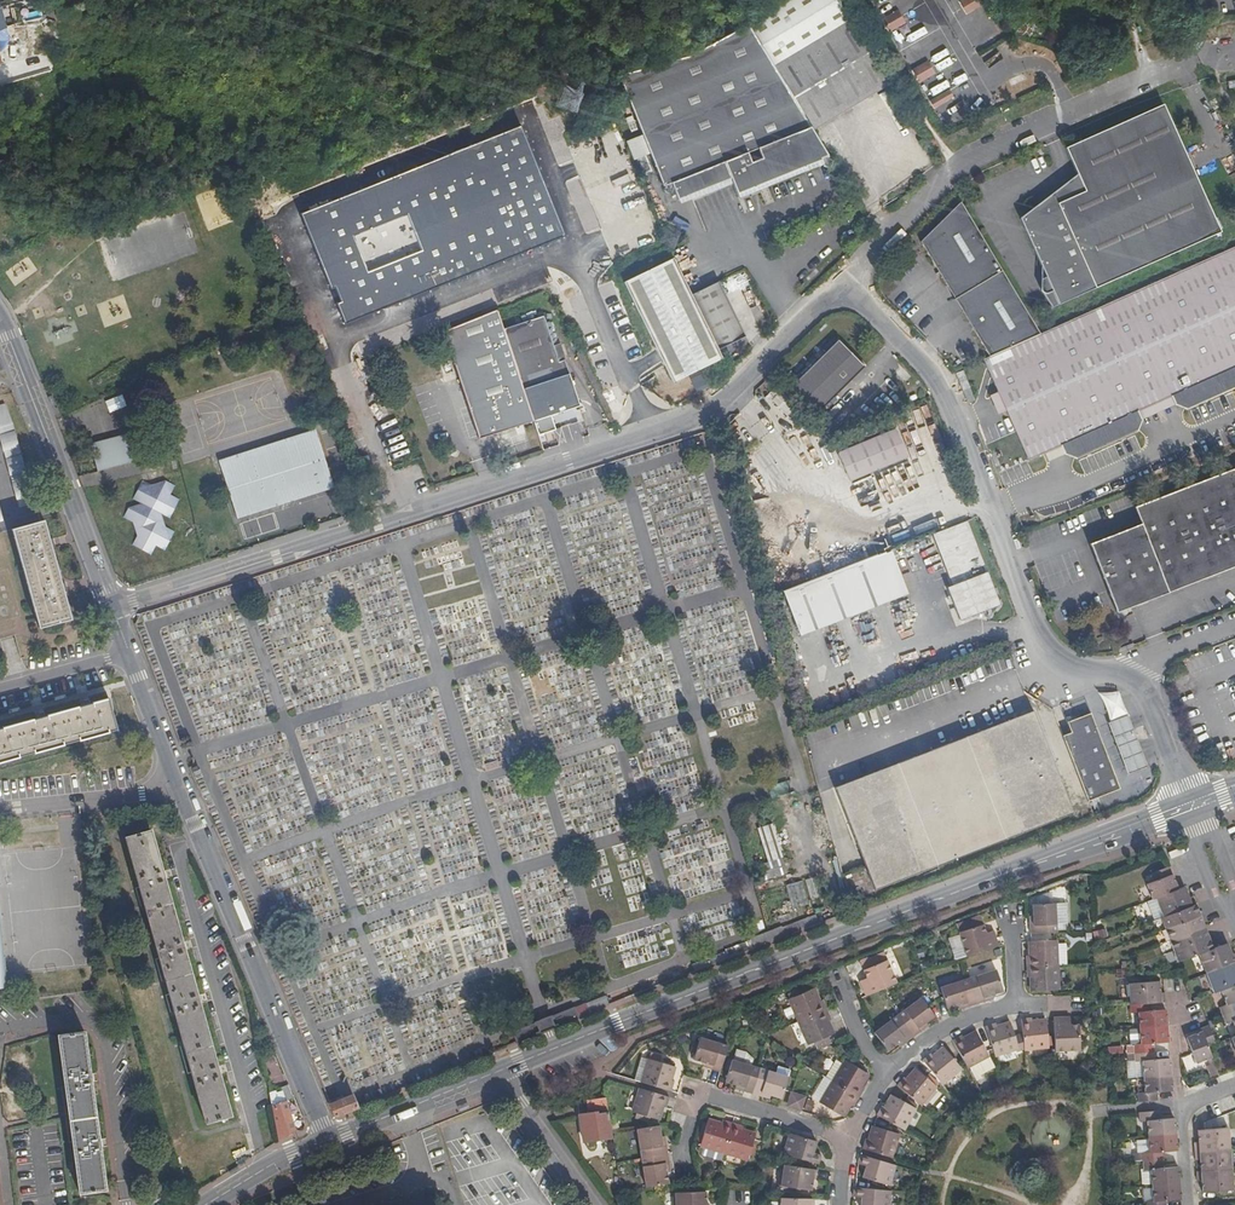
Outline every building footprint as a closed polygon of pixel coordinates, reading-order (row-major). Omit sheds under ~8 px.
[(2,49),(15,41),(3,0),(0,0),(0,41),(2,49)] [(854,20),(852,22),(838,0),(794,0),(749,27),(815,132),(893,84),(854,20)] [(959,1),(967,14),(983,5),(980,0),(961,0),(959,1)] [(898,10),(882,19),(889,32),(905,22),(898,10)] [(748,135),(774,183),(832,159),(815,132),(749,27),(748,26),(687,56),(733,143),(748,135)] [(773,183),(774,183),(748,135),(733,143),(687,56),(641,70),(619,74),(643,134),(651,152),(665,185),(672,182),(679,199),(731,177),(738,197),(756,190),(756,188),(772,181),(773,183)] [(927,61),(911,70),(919,83),(935,74),(927,61)] [(1226,83),(1228,90),(1234,89),(1234,81),(1226,83)] [(949,89),(929,101),(933,108),(953,96),(949,89)] [(1188,146),(1168,102),(1160,105),(1069,145),(1081,171),(1089,189),(1049,207),(1050,209),(1044,212),(1040,202),(1023,215),(1055,288),(1047,292),(1058,305),(1225,230),(1200,174),(1172,187),(1160,159),(1188,146)] [(521,123),(499,132),(525,180),(542,172),(521,123)] [(525,180),(499,132),(393,177),(387,179),(302,216),(333,291),(343,287),(348,300),(339,305),(348,326),(568,232),(542,172),(525,180)] [(651,152),(643,134),(626,140),(634,159),(651,152)] [(1200,174),(1188,146),(1160,159),(1172,187),(1200,174)] [(1089,189),(1081,171),(1040,202),(1044,212),(1050,209),(1049,207),(1089,189)] [(993,354),(1044,331),(964,199),(924,240),(993,354)] [(1044,331),(993,354),(989,355),(1001,381),(1008,398),(1019,423),(1022,430),(1030,449),(1047,442),(1063,435),(1067,444),(1079,448),(1140,422),(1145,409),(1141,401),(1175,386),(1179,394),(1191,400),(1234,381),(1234,246),(1044,331)] [(708,369),(726,360),(722,352),(694,296),(675,259),(628,284),(679,384),(699,374),(708,369)] [(694,296),(722,352),(750,337),(722,282),(694,296)] [(484,439),(537,419),(505,328),(498,309),(492,311),(448,329),(444,331),(484,439)] [(584,402),(561,342),(556,344),(545,313),(505,328),(537,419),(584,402)] [(789,391),(805,405),(818,415),(829,403),(866,363),(837,338),(789,391)] [(960,369),(970,391),(976,388),(967,366),(960,369)] [(712,376),(708,369),(699,374),(703,381),(712,376)] [(1008,398),(1001,381),(992,384),(1000,402),(1008,398)] [(1145,409),(1179,394),(1175,386),(1141,401),(1145,409)] [(7,401),(0,403),(0,430),(21,505),(35,501),(35,499),(7,401)] [(1016,432),(1022,430),(1019,423),(1014,425),(1016,432)] [(899,428),(842,452),(853,482),(910,457),(899,428)] [(136,432),(93,447),(102,473),(145,458),(136,432)] [(279,493),(331,479),(318,433),(265,447),(266,453),(222,466),(238,520),(283,507),(279,493)] [(1051,451),(1067,444),(1063,435),(1047,442),(1051,451)] [(1136,509),(1142,526),(1090,546),(1116,615),(1234,571),(1234,472),(1136,509)] [(335,493),(331,479),(279,493),(283,507),(335,493)] [(142,502),(129,506),(140,548),(170,540),(161,512),(175,508),(169,486),(154,490),(153,487),(139,491),(142,502)] [(983,541),(973,517),(939,531),(948,554),(983,541)] [(71,617),(44,518),(14,527),(40,626),(71,617)] [(1007,601),(983,541),(948,554),(959,582),(954,584),(967,616),(1007,601)] [(806,635),(895,599),(887,578),(901,573),(892,550),(882,554),(789,592),(806,635)] [(887,578),(895,599),(909,593),(901,573),(887,578)] [(60,697),(15,710),(18,722),(64,709),(60,697)] [(64,709),(73,740),(117,728),(108,697),(64,709)] [(872,889),(1074,811),(1034,707),(832,787),(872,889)] [(18,722),(27,753),(73,740),(64,709),(18,722)] [(1064,733),(1090,797),(1123,785),(1092,709),(1079,714),(1072,712),(1066,714),(1073,729),(1064,733)] [(1112,720),(1117,734),(1134,727),(1129,714),(1112,720)] [(27,753),(18,722),(0,727),(0,761),(27,753)] [(1117,734),(1121,742),(1137,735),(1134,727),(1117,734)] [(1121,742),(1126,755),(1143,749),(1137,735),(1121,742)] [(209,753),(210,759),(228,754),(226,748),(209,753)] [(1143,749),(1126,755),(1131,768),(1148,762),(1143,749)] [(232,1115),(152,826),(125,834),(137,881),(205,1123),(232,1115)] [(764,866),(768,882),(793,876),(789,860),(764,866)] [(1177,891),(1168,868),(1150,875),(1153,882),(1145,886),(1151,901),(1155,900),(1177,891)] [(810,882),(815,901),(827,898),(823,879),(810,882)] [(790,887),(796,913),(802,912),(801,909),(813,906),(807,883),(790,887)] [(771,893),(776,918),(795,914),(789,889),(771,893)] [(1178,894),(1177,891),(1155,900),(1163,919),(1196,906),(1193,898),(1190,899),(1187,892),(1178,894)] [(1038,897),(1038,904),(1054,903),(1053,893),(1038,897)] [(1031,925),(1031,935),(1059,934),(1058,921),(1057,903),(1054,903),(1038,904),(1034,905),(1035,916),(1035,925),(1031,925)] [(1066,903),(1057,903),(1058,921),(1067,921),(1066,903)] [(1163,919),(1160,920),(1165,930),(1200,917),(1196,906),(1163,919)] [(785,927),(789,936),(822,923),(819,914),(785,927)] [(958,925),(961,933),(985,925),(982,916),(958,925)] [(1200,917),(1165,930),(1169,941),(1204,927),(1200,917)] [(969,957),(1001,947),(996,931),(988,934),(985,925),(961,933),(969,957)] [(1204,927),(1169,941),(1174,952),(1209,938),(1204,927)] [(1104,928),(1093,932),(1095,939),(1106,936),(1104,928)] [(1174,952),(1178,964),(1199,955),(1207,974),(1234,962),(1234,953),(1233,953),(1230,947),(1223,950),(1221,946),(1213,949),(1209,938),(1174,952)] [(1028,957),(1029,968),(1059,967),(1058,941),(1031,942),(1032,957),(1028,957)] [(923,948),(918,950),(920,959),(926,957),(923,948)] [(861,962),(865,970),(888,961),(885,952),(861,962)] [(861,982),(867,997),(884,990),(899,984),(888,961),(865,970),(868,979),(861,982)] [(1207,974),(1215,994),(1221,992),(1234,986),(1234,962),(1207,974)] [(1059,967),(1029,968),(1029,978),(1033,978),(1034,991),(1060,990),(1059,967)] [(998,970),(970,979),(979,1005),(986,1003),(985,999),(994,996),(1005,992),(1002,984),(998,972),(998,970)] [(979,1005),(970,979),(942,989),(949,1010),(960,1006),(968,1004),(970,1008),(979,1005)] [(1130,986),(1132,1006),(1152,1005),(1152,996),(1162,996),(1162,988),(1154,988),(1153,984),(1130,986)] [(1221,992),(1227,1005),(1220,1007),(1224,1016),(1234,1012),(1234,986),(1221,992)] [(799,1022),(827,1010),(823,1000),(819,1001),(814,989),(789,999),(799,1022)] [(539,1020),(544,1032),(549,1030),(580,1017),(610,1005),(606,995),(576,1007),(576,1006),(545,1018),(539,1020)] [(1152,996),(1152,1005),(1167,1003),(1166,995),(1162,996),(1152,996)] [(927,998),(924,1000),(932,1010),(935,1008),(927,998)] [(916,1038),(923,1033),(920,1029),(928,1023),(937,1016),(932,1010),(924,1000),(923,999),(900,1017),(916,1038)] [(1152,1005),(1132,1006),(1133,1013),(1139,1013),(1140,1029),(1169,1027),(1168,1012),(1153,1013),(1152,1005)] [(813,1042),(827,1037),(832,1035),(827,1022),(831,1020),(827,1010),(799,1022),(808,1044),(813,1042)] [(1224,1016),(1227,1023),(1233,1021),(1234,1025),(1234,1012),(1224,1016)] [(916,1038),(900,1017),(877,1035),(891,1052),(900,1045),(906,1040),(909,1043),(916,1038)] [(1073,1025),(1072,1017),(1056,1018),(1057,1036),(1057,1045),(1057,1051),(1083,1050),(1083,1039),(1082,1033),(1082,1025),(1073,1025)] [(1035,1022),(1035,1019),(1024,1020),(1027,1049),(1051,1046),(1051,1045),(1050,1036),(1049,1021),(1035,1022)] [(527,1025),(532,1037),(544,1032),(539,1020),(527,1025)] [(923,1033),(931,1028),(928,1023),(920,1029),(923,1033)] [(1001,1028),(1000,1025),(989,1027),(998,1056),(1021,1049),(1014,1024),(1001,1028)] [(515,1033),(519,1042),(532,1037),(527,1025),(514,1030),(515,1033)] [(1169,1027),(1140,1029),(1142,1045),(1135,1045),(1136,1054),(1156,1053),(1155,1044),(1170,1043),(1169,1027)] [(1208,1047),(1217,1044),(1210,1027),(1202,1030),(1203,1034),(1188,1040),(1193,1053),(1197,1064),(1213,1058),(1208,1047)] [(85,1029),(59,1033),(81,1191),(107,1188),(85,1029)] [(680,1032),(682,1039),(691,1036),(688,1029),(680,1032)] [(966,1041),(964,1038),(955,1042),(969,1069),(990,1057),(991,1057),(979,1034),(966,1041)] [(716,1066),(724,1069),(732,1043),(704,1035),(702,1040),(699,1051),(697,1057),(708,1060),(717,1062),(716,1066)] [(817,1050),(830,1045),(827,1037),(813,1042),(817,1050)] [(900,1045),(903,1049),(909,1043),(906,1040),(900,1045)] [(1122,1053),(1122,1046),(1107,1046),(1107,1054),(1122,1053)] [(749,1050),(740,1047),(737,1058),(754,1063),(756,1057),(749,1050)] [(937,1058),(934,1056),(926,1062),(946,1085),(964,1069),(948,1050),(937,1058)] [(651,1059),(663,1062),(664,1056),(652,1053),(651,1059)] [(1156,1053),(1136,1054),(1136,1062),(1143,1062),(1144,1078),(1173,1076),(1171,1060),(1156,1060),(1156,1053)] [(1187,1069),(1194,1066),(1189,1054),(1181,1058),(1187,1069)] [(643,1057),(637,1080),(645,1083),(651,1059),(643,1057)] [(747,1089),(756,1092),(763,1066),(761,1065),(756,1063),(754,1063),(737,1058),(735,1057),(732,1068),(728,1079),(739,1083),(748,1085),(747,1089)] [(995,1065),(990,1057),(969,1069),(974,1077),(995,1065)] [(651,1059),(645,1083),(674,1091),(677,1081),(674,1080),(677,1065),(663,1062),(651,1059)] [(835,1083),(845,1065),(837,1061),(827,1078),(835,1083)] [(850,1091),(861,1099),(867,1089),(864,1087),(870,1075),(847,1062),(845,1065),(835,1083),(850,1091)] [(763,1066),(756,1092),(763,1094),(765,1090),(774,1093),(784,1096),(791,1074),(771,1068),(765,1066),(763,1066)] [(911,1081),(908,1078),(901,1086),(925,1106),(940,1087),(921,1070),(911,1081)] [(1173,1076),(1144,1078),(1145,1092),(1139,1092),(1140,1101),(1158,1100),(1158,1091),(1173,1090),(1173,1076)] [(814,1099),(823,1105),(835,1083),(827,1078),(826,1077),(814,1099)] [(856,1107),(861,1099),(850,1091),(835,1083),(823,1105),(846,1117),(853,1106),(856,1107)] [(672,1097),(643,1089),(636,1113),(662,1120),(665,1107),(669,1108),(672,1097)] [(291,1104),(287,1093),(283,1094),(283,1092),(276,1094),(276,1096),(278,1107),(291,1104)] [(331,1103),(337,1117),(361,1107),(354,1093),(331,1103)] [(803,1108),(806,1097),(794,1093),(792,1104),(803,1108)] [(615,1133),(608,1094),(589,1097),(591,1110),(580,1112),(585,1140),(615,1135),(615,1133)] [(888,1111),(885,1109),(881,1117),(908,1132),(918,1110),(896,1098),(888,1111)] [(280,1138),(282,1143),(299,1134),(296,1124),(299,1122),(298,1118),(294,1117),(291,1104),(278,1107),(285,1136),(280,1138)] [(1149,1120),(1150,1136),(1177,1133),(1176,1119),(1161,1120),(1161,1110),(1141,1112),(1141,1121),(1149,1120)] [(1223,1118),(1205,1119),(1205,1127),(1223,1126),(1223,1118)] [(705,1146),(729,1153),(738,1124),(727,1121),(726,1124),(712,1120),(705,1146)] [(738,1124),(729,1153),(753,1160),(754,1155),(757,1145),(760,1135),(746,1131),(747,1127),(738,1124)] [(645,1160),(672,1155),(671,1146),(667,1147),(665,1138),(664,1127),(640,1131),(645,1160)] [(874,1140),(870,1139),(867,1149),(897,1158),(903,1135),(879,1127),(874,1140)] [(1230,1128),(1207,1130),(1207,1134),(1199,1134),(1200,1142),(1197,1142),(1197,1152),(1210,1150),(1231,1149),(1230,1128)] [(821,1141),(794,1133),(789,1153),(822,1162),(825,1153),(818,1151),(814,1149),(815,1146),(819,1147),(821,1141)] [(1177,1133),(1150,1136),(1151,1151),(1143,1152),(1144,1160),(1164,1159),(1163,1151),(1178,1150),(1177,1133)] [(1233,1169),(1231,1149),(1210,1150),(1197,1152),(1199,1172),(1233,1169)] [(673,1163),(672,1155),(645,1160),(650,1188),(672,1185),(671,1173),(669,1164),(673,1163)] [(900,1166),(865,1156),(863,1165),(871,1167),(875,1168),(874,1172),(870,1170),(868,1178),(894,1186),(900,1166)] [(1164,1159),(1144,1160),(1145,1169),(1152,1169),(1154,1184),(1180,1181),(1179,1166),(1165,1167),(1164,1159)] [(821,1170),(787,1165),(785,1186),(815,1189),(816,1177),(819,1177),(821,1170)] [(1234,1189),(1233,1169),(1199,1172),(1199,1180),(1203,1180),(1204,1187),(1212,1187),(1212,1191),(1234,1189)] [(1154,1184),(1155,1200),(1147,1200),(1148,1204),(1167,1204),(1167,1199),(1182,1198),(1180,1181),(1154,1184)] [(859,1188),(859,1198),(867,1198),(870,1199),(870,1203),(866,1203),(866,1204),(894,1204),(896,1191),(859,1188)] [(710,1194),(678,1195),(679,1204),(710,1204),(710,1194)]
